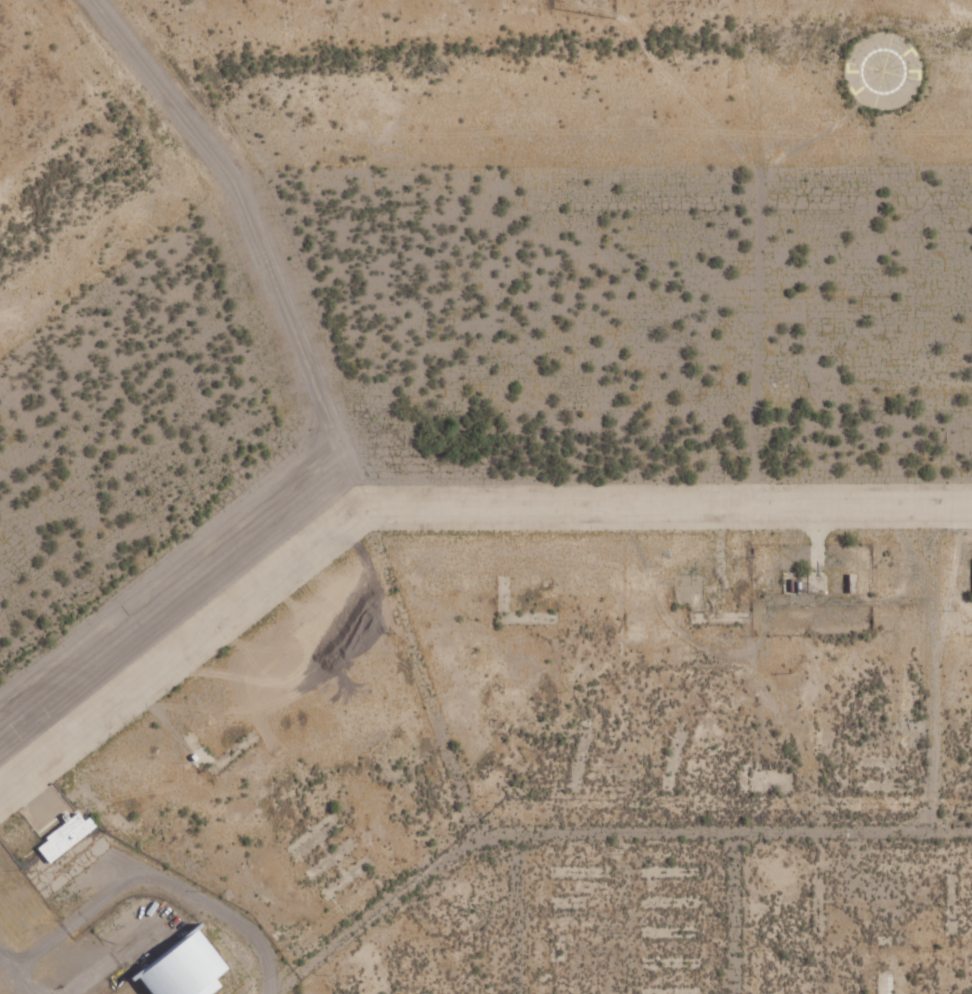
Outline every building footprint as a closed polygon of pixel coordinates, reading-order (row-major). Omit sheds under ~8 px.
[(38,845),(51,863),(99,826),(92,816),(86,820),(81,813),(38,845)] [(157,993),(198,993),(233,968),(203,928),(142,975),(157,993)]
